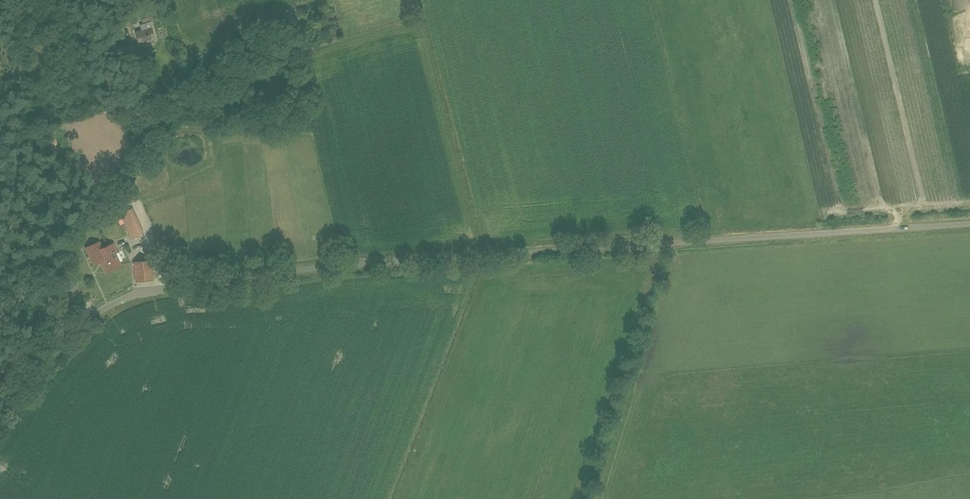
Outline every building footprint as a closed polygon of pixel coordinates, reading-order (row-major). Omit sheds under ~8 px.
[(141,25),(142,30),(137,32),(141,44),(155,39),(149,23),(141,25)] [(138,151),(146,143),(141,138),(133,146),(138,151)] [(144,235),(133,208),(117,214),(121,225),(125,223),(132,240),(144,235)] [(106,272),(121,265),(115,253),(117,252),(113,244),(103,248),(100,242),(87,248),(94,265),(101,262),(106,272)] [(153,279),(151,260),(134,262),(136,281),(153,279)]
